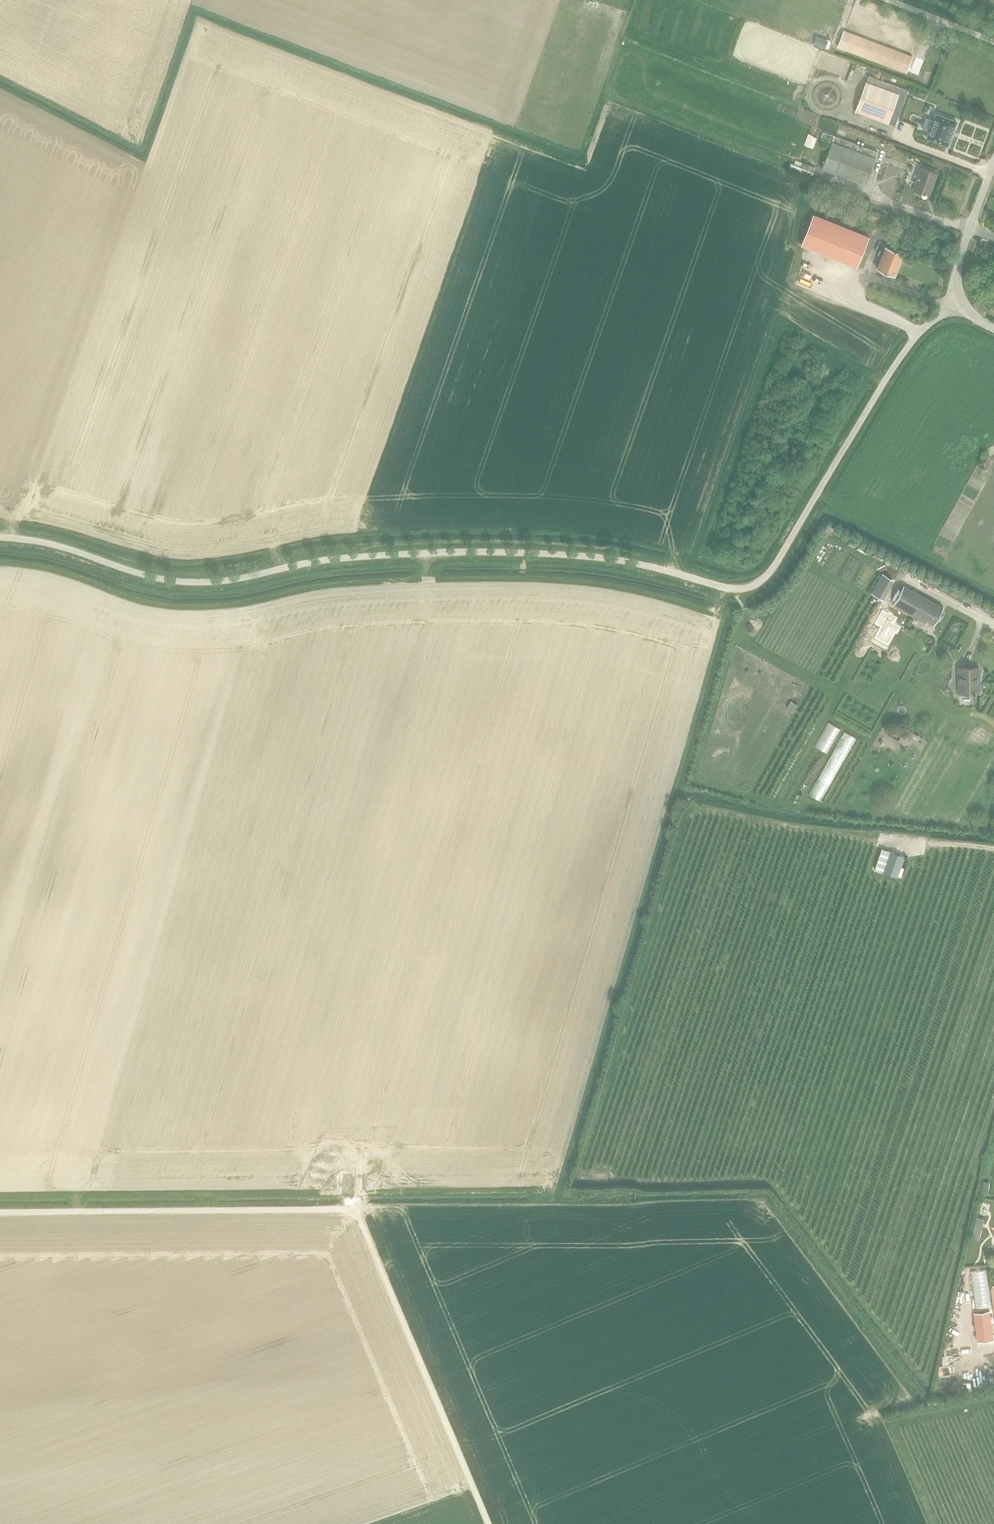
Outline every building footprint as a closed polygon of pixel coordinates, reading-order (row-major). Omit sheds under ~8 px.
[(907,72),(913,56),(843,30),(837,46),(907,72)] [(895,125),(908,90),(869,75),(866,81),(855,110),(859,112),(880,120),(895,125)] [(927,116),(930,106),(924,104),(920,113),(927,116)] [(936,113),(927,137),(947,145),(956,120),(936,113)] [(865,184),(877,151),(823,131),(820,138),(831,142),(822,168),(865,184)] [(815,138),(809,136),(806,145),(811,147),(815,138)] [(929,194),(937,173),(921,167),(913,188),(929,194)] [(882,223),(885,215),(866,208),(863,215),(882,223)] [(857,267),(869,236),(813,214),(801,244),(857,267)] [(894,275),(904,253),(886,246),(884,251),(880,249),(878,254),(882,255),(877,268),(894,275)] [(930,579),(928,583),(935,587),(938,583),(930,579)] [(943,607),(904,584),(892,605),(926,624),(927,621),(933,624),(943,607)] [(881,613),(877,620),(881,623),(875,633),(889,641),(896,629),(898,630),(901,623),(886,614),(885,616),(881,613)] [(926,630),(931,633),(934,627),(929,624),(926,630)] [(977,667),(958,668),(959,693),(979,692),(979,682),(977,682),(977,667)] [(901,736),(898,741),(905,744),(907,739),(910,740),(914,733),(908,730),(904,737),(901,736)] [(819,802),(855,740),(844,734),(807,795),(819,802)] [(897,877),(904,856),(882,848),(875,869),(897,877)] [(976,1315),(980,1346),(993,1344),(993,1327),(992,1313),(976,1315)] [(914,1430),(919,1446),(927,1443),(921,1428),(914,1430)]
